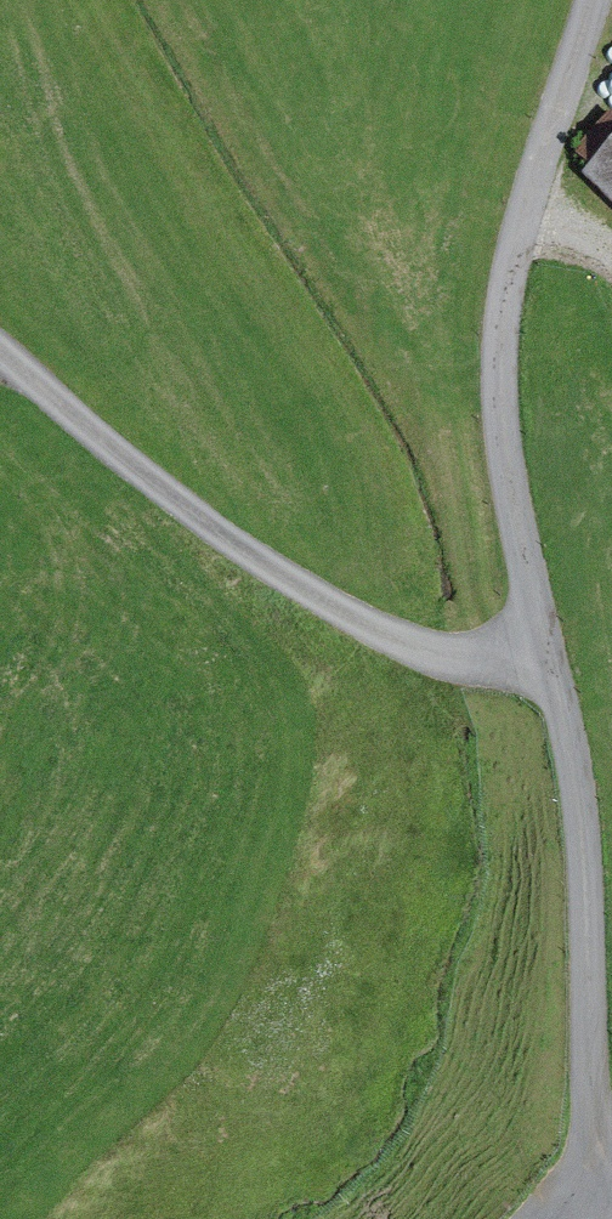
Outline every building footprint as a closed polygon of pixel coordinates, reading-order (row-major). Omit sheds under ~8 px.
[(582,176),(611,207),(611,115),(611,114),(572,153),(588,170),(582,176)]
